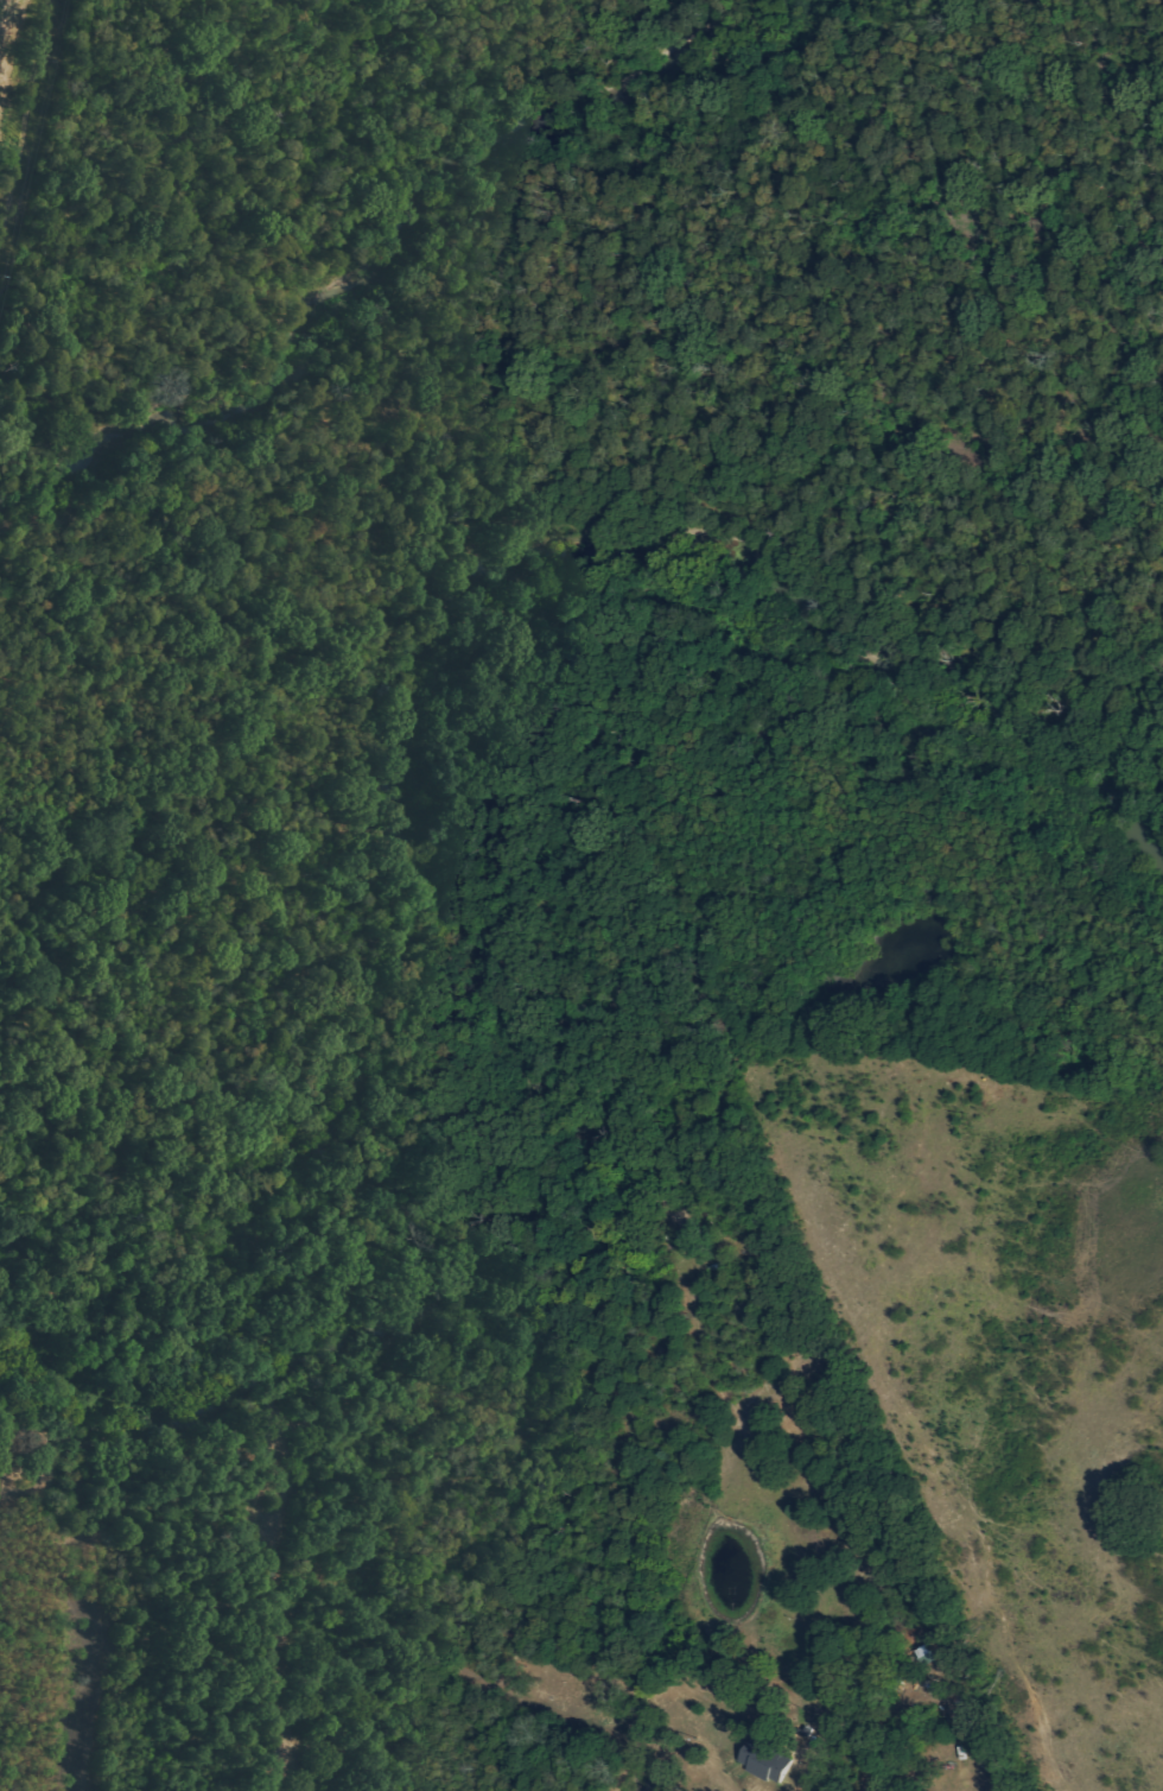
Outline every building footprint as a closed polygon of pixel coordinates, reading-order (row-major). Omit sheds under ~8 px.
[(742,1767),(785,1785),(797,1755),(754,1737),(742,1767)]
